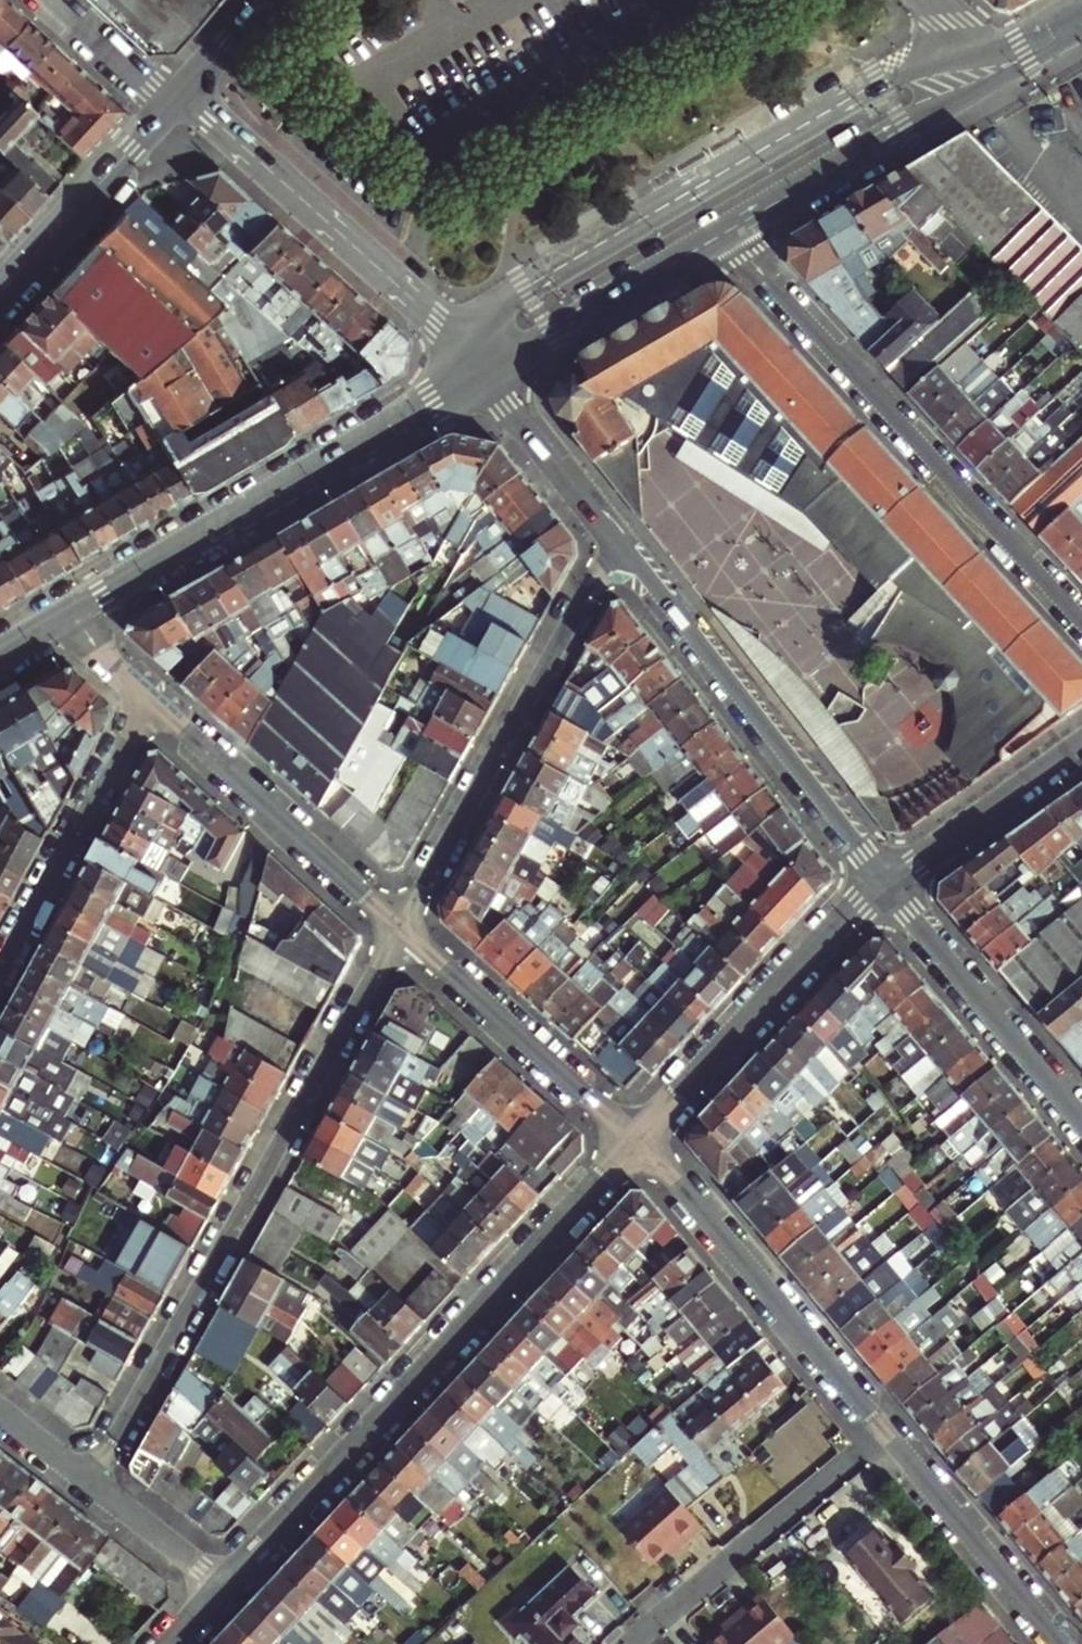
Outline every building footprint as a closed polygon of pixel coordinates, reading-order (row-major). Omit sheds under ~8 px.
[(30,21),(7,0),(5,0),(0,5),(0,43),(5,48),(30,21)] [(147,57),(175,55),(222,0),(86,0),(147,57)] [(998,11),(1012,15),(1037,0),(986,0),(998,11)] [(30,21),(5,48),(30,70),(54,44),(30,21)] [(78,65),(54,44),(30,70),(53,92),(54,91),(78,65)] [(78,65),(54,91),(72,108),(75,111),(85,100),(100,114),(113,99),(78,65)] [(18,98),(0,118),(0,155),(3,157),(46,199),(60,184),(19,146),(24,141),(18,135),(22,132),(30,133),(36,127),(34,119),(37,115),(34,112),(18,98)] [(85,100),(75,111),(90,125),(88,127),(101,140),(127,111),(113,99),(100,114),(85,100)] [(47,103),(42,108),(46,112),(50,116),(55,111),(47,103)] [(34,112),(37,115),(40,118),(46,112),(42,108),(40,106),(34,112)] [(84,158),(101,140),(88,127),(90,125),(75,111),(72,108),(62,118),(58,123),(52,129),(84,158)] [(62,118),(55,111),(50,116),(58,123),(62,118)] [(46,112),(40,118),(52,129),(58,123),(50,116),(46,112)] [(969,232),(991,256),(1018,284),(1024,291),(1041,309),(1048,316),(1058,327),(1081,304),(1081,250),(971,133),(909,170),(969,232)] [(46,199),(3,157),(0,160),(0,195),(4,199),(8,196),(30,217),(46,199)] [(880,186),(953,263),(968,279),(982,264),(960,241),(969,232),(909,170),(880,186)] [(200,190),(246,232),(252,237),(258,242),(275,223),(218,171),(187,179),(200,190)] [(942,274),(953,263),(880,186),(850,204),(876,247),(884,255),(889,260),(903,247),(910,254),(917,248),(942,274)] [(230,250),(246,232),(200,190),(183,208),(230,250)] [(6,243),(30,217),(8,196),(4,199),(0,195),(0,237),(6,243)] [(876,247),(850,204),(821,221),(867,299),(877,290),(863,275),(884,255),(876,247)] [(215,266),(230,250),(183,208),(168,224),(172,227),(215,266)] [(226,305),(144,231),(124,213),(49,293),(107,346),(113,352),(138,375),(126,386),(141,412),(240,355),(217,316),(226,305)] [(158,215),(144,231),(226,305),(217,316),(240,355),(254,347),(256,349),(259,354),(281,341),(293,337),(283,328),(263,310),(262,309),(255,303),(245,293),(226,277),(215,266),(172,227),(168,224),(158,215)] [(791,264),(871,350),(888,335),(875,314),(867,299),(821,221),(795,236),(791,264)] [(245,293),(293,238),(275,223),(258,242),(242,260),(237,265),(226,277),(245,293)] [(246,232),(230,250),(236,255),(252,237),(246,232)] [(960,241),(982,264),(991,256),(969,232),(960,241)] [(252,237),(236,255),(242,260),(258,242),(252,237)] [(311,255),(293,238),(245,293),(255,303),(275,281),(282,287),(311,255)] [(237,265),(242,260),(236,255),(232,260),(237,265)] [(311,255),(282,287),(262,309),(263,310),(283,328),(333,274),(311,255)] [(333,274),(283,328),(293,337),(312,315),(319,321),(349,288),(333,274)] [(944,320),(910,283),(890,300),(875,314),(888,335),(871,350),(889,370),(944,320)] [(1024,291),(1018,284),(994,307),(1000,313),(1014,300),(1024,291)] [(366,304),(349,288),(319,321),(299,343),(310,352),(317,359),(337,337),(366,304)] [(992,304),(977,289),(944,320),(889,370),(911,394),(966,344),(970,340),(1000,313),(994,307),(992,304)] [(704,444),(787,499),(869,430),(747,297),(745,294),(738,297),(732,293),(727,290),(724,290),(717,291),(707,296),(665,322),(745,408),(720,430),(704,444)] [(1032,318),(1041,309),(1024,291),(1014,300),(1032,318)] [(49,293),(33,311),(85,359),(94,350),(99,355),(107,346),(49,293)] [(366,304),(337,337),(317,359),(328,369),(335,376),(355,353),(384,320),(366,304)] [(1081,351),(1081,304),(1058,327),(1066,335),(1075,344),(1081,351)] [(1048,316),(1041,309),(1032,318),(1039,325),(1048,316)] [(17,328),(56,364),(69,376),(85,359),(33,311),(17,328)] [(407,341),(384,320),(355,353),(335,376),(351,402),(400,373),(407,341)] [(635,339),(720,430),(745,408),(665,322),(635,339)] [(41,381),(56,364),(17,328),(2,345),(41,381)] [(961,449),(1019,396),(1029,387),(1075,344),(1066,335),(1011,385),(1007,388),(1000,381),(944,431),(945,432),(961,449)] [(293,337),(281,341),(326,416),(351,402),(335,376),(328,369),(317,359),(310,352),(299,343),(293,337)] [(720,430),(635,339),(608,355),(635,386),(580,425),(583,435),(578,439),(633,509),(645,498),(641,440),(635,431),(657,414),(704,444),(720,430)] [(254,347),(240,355),(289,438),(326,416),(281,341),(259,354),(256,349),(254,347)] [(928,413),(983,362),(966,344),(911,394),(928,413)] [(2,345),(0,347),(0,381),(33,412),(34,413),(39,408),(34,404),(41,397),(55,409),(62,401),(41,381),(2,345)] [(190,496),(289,438),(240,355),(141,412),(146,420),(190,496)] [(635,386),(608,355),(587,368),(585,364),(588,363),(587,360),(580,365),(581,366),(583,366),(585,371),(592,381),(600,391),(577,407),(562,418),(562,420),(580,425),(635,386)] [(1000,381),(983,362),(928,413),(944,431),(1000,381)] [(592,381),(589,378),(584,382),(580,379),(570,383),(577,407),(600,391),(592,381)] [(16,429),(33,412),(0,381),(0,414),(16,429)] [(1027,405),(1019,396),(961,449),(980,470),(1034,421),(1038,417),(1069,388),(1064,382),(1038,406),(1033,400),(1027,405)] [(562,386),(555,401),(562,418),(577,407),(570,383),(562,386)] [(43,422),(41,419),(24,437),(45,456),(59,444),(69,435),(76,429),(85,421),(62,401),(55,409),(43,422)] [(1034,421),(980,470),(996,487),(1071,417),(1074,414),(1071,411),(1055,426),(1041,439),(1036,434),(1042,429),(1034,421)] [(33,412),(16,429),(24,437),(41,419),(34,413),(33,412)] [(152,518),(108,442),(92,415),(85,421),(76,429),(96,464),(134,529),(152,518)] [(1013,505),(1081,441),(1081,428),(1071,417),(996,487),(1013,505)] [(147,447),(140,451),(172,506),(190,496),(146,420),(135,426),(147,447)] [(172,506),(140,451),(128,430),(108,442),(152,518),(172,506)] [(878,634),(885,636),(984,555),(869,430),(787,499),(842,534),(889,584),(849,621),(872,646),(878,634)] [(85,463),(69,435),(59,444),(68,459),(74,469),(85,463)] [(450,439),(424,454),(454,505),(461,517),(467,507),(469,502),(500,446),(459,437),(450,439)] [(1013,505),(1043,537),(1081,500),(1081,441),(1013,505)] [(500,446),(469,502),(467,507),(470,511),(472,514),(523,474),(501,446),(500,446)] [(8,467),(14,460),(8,454),(1,461),(8,467)] [(454,505),(424,454),(404,466),(442,530),(455,522),(456,525),(461,517),(454,505)] [(115,540),(74,469),(68,459),(61,462),(68,473),(55,480),(63,494),(96,551),(115,540)] [(134,529),(96,464),(88,468),(85,463),(74,469),(115,540),(134,529)] [(404,466),(383,478),(418,536),(423,545),(436,538),(444,534),(442,530),(404,466)] [(1,473),(5,481),(17,474),(8,467),(1,473)] [(523,474),(472,514),(476,519),(471,528),(480,538),(486,533),(537,491),(523,474)] [(418,536),(383,478),(362,490),(413,577),(415,576),(435,565),(423,545),(418,536)] [(42,502),(77,562),(96,551),(63,494),(51,502),(39,481),(32,485),(42,502)] [(413,577),(362,490),(341,502),(391,589),(413,577)] [(537,491),(486,533),(499,549),(550,508),(537,491)] [(646,514),(645,498),(633,509),(639,516),(645,515),(646,514)] [(1081,534),(1081,500),(1043,537),(1059,555),(1081,534)] [(59,572),(77,562),(42,502),(24,513),(59,572)] [(391,589),(341,502),(321,514),(364,590),(371,601),(385,593),(391,589)] [(467,507),(461,517),(456,525),(452,533),(456,536),(470,511),(467,507)] [(489,557),(501,573),(563,525),(550,508),(499,549),(489,557)] [(23,512),(4,523),(40,584),(59,572),(24,513),(23,512)] [(321,514),(300,526),(333,587),(343,581),(352,597),(364,590),(321,514)] [(21,595),(40,584),(4,523),(0,515),(0,560),(21,595)] [(532,568),(554,598),(577,557),(576,541),(563,525),(501,573),(482,588),(490,593),(494,595),(541,621),(510,585),(532,568)] [(300,526),(282,537),(326,613),(342,603),(352,597),(343,581),(333,587),(300,526)] [(1075,573),(1081,567),(1081,534),(1059,555),(1075,573)] [(326,613),(282,537),(264,547),(297,604),(303,601),(306,606),(301,609),(315,633),(326,613)] [(438,542),(443,550),(448,540),(446,538),(438,542)] [(264,547),(230,567),(278,650),(289,669),(292,673),(299,661),(285,636),(303,625),(311,639),(315,633),(301,609),(306,606),(303,601),(297,604),(264,547)] [(984,555),(885,636),(904,640),(926,648),(945,666),(941,669),(937,678),(943,685),(951,683),(956,679),(961,724),(955,752),(977,781),(1081,706),(1081,662),(984,555)] [(0,560),(0,607),(21,595),(0,560)] [(278,650),(230,567),(210,578),(239,628),(246,639),(256,633),(270,658),(278,650)] [(224,644),(239,628),(210,578),(192,589),(224,644)] [(192,589),(171,601),(200,651),(206,662),(224,644),(192,589)] [(352,597),(359,608),(371,601),(364,590),(352,597)] [(482,615),(529,642),(541,621),(494,595),(490,601),(482,615)] [(363,629),(367,623),(359,608),(352,597),(342,603),(358,623),(363,629)] [(407,613),(385,599),(367,623),(363,629),(383,653),(388,644),(390,641),(407,613)] [(200,651),(171,601),(150,613),(187,659),(200,651)] [(319,810),(335,780),(335,779),(386,687),(368,676),(383,653),(363,629),(358,623),(342,603),(326,613),(315,633),(311,639),(299,661),(292,673),(250,746),(300,792),(319,810)] [(602,653),(614,667),(650,638),(624,603),(613,603),(596,634),(604,639),(608,642),(611,646),(602,653)] [(514,669),(529,642),(482,615),(474,611),(458,638),(514,669)] [(130,635),(184,686),(196,673),(187,659),(150,613),(131,625),(130,635)] [(421,653),(441,664),(499,696),(514,669),(458,638),(436,626),(421,653)] [(234,666),(247,651),(251,648),(249,645),(242,650),(239,646),(247,641),(246,639),(239,628),(224,644),(206,662),(196,673),(184,686),(201,701),(234,666)] [(596,634),(589,646),(602,653),(611,646),(608,642),(604,639),(596,634)] [(633,686),(667,659),(650,638),(614,667),(595,681),(575,697),(564,691),(552,712),(606,742),(616,735),(599,714),(608,707),(633,686)] [(241,672),(234,666),(201,701),(217,716),(263,665),(258,660),(251,648),(247,651),(252,661),(241,672)] [(270,658),(263,665),(217,716),(232,730),(289,669),(278,650),(270,658)] [(624,728),(635,720),(684,681),(667,659),(633,686),(641,696),(616,717),(608,707),(599,714),(616,735),(624,728)] [(589,663),(582,660),(578,666),(583,668),(589,663)] [(441,664),(432,682),(489,714),(499,696),(441,664)] [(578,666),(564,691),(575,697),(595,681),(586,677),(589,672),(583,668),(578,666)] [(59,667),(21,689),(42,725),(83,680),(70,668),(59,667)] [(250,746),(292,673),(289,669),(232,730),(250,746)] [(83,680),(42,725),(54,745),(66,731),(69,728),(99,694),(83,680)] [(632,738),(641,749),(701,702),(684,681),(635,720),(642,729),(632,738)] [(420,706),(437,716),(475,738),(489,714),(432,682),(420,706)] [(21,689),(1,701),(61,803),(74,779),(54,745),(42,725),(21,689)] [(99,694),(69,728),(76,733),(80,737),(85,728),(94,743),(110,714),(109,704),(99,694)] [(420,706),(402,696),(394,710),(407,718),(410,713),(415,715),(420,706)] [(30,801),(46,829),(61,803),(1,701),(0,701),(0,749),(30,801)] [(701,702),(641,749),(657,771),(717,723),(701,702)] [(610,744),(606,742),(552,712),(541,733),(598,765),(602,759),(610,744)] [(412,719),(407,728),(463,759),(475,738),(437,716),(430,729),(412,719)] [(642,729),(635,720),(624,728),(632,738),(642,729)] [(717,723),(657,771),(666,782),(652,793),(649,796),(653,800),(657,806),(673,792),(733,744),(717,723)] [(78,742),(72,737),(66,731),(54,745),(74,779),(94,743),(85,728),(80,737),(78,742)] [(463,759),(407,728),(401,740),(383,730),(378,740),(422,764),(451,781),(463,759)] [(529,754),(583,785),(589,774),(594,776),(600,766),(598,765),(541,733),(529,754)] [(733,744),(673,792),(691,814),(694,811),(751,766),(733,744)] [(30,801),(0,749),(0,778),(2,777),(13,796),(15,795),(22,806),(30,801)] [(150,753),(134,783),(158,796),(163,787),(173,797),(170,802),(176,806),(197,785),(161,753),(150,753)] [(518,774),(577,807),(583,797),(607,811),(611,808),(599,794),(590,788),(583,785),(529,754),(518,774)] [(608,774),(612,770),(609,763),(602,759),(598,765),(600,766),(603,767),(605,769),(608,774)] [(422,764),(413,780),(442,796),(451,782),(451,781),(422,764)] [(708,836),(768,789),(751,766),(694,811),(691,814),(699,825),(690,831),(699,842),(708,836)] [(666,782),(657,771),(644,782),(652,793),(666,782)] [(506,796),(577,835),(581,832),(590,825),(591,823),(597,818),(591,815),(577,807),(518,774),(506,796)] [(331,821),(354,796),(335,779),(335,780),(319,810),(331,821)] [(413,780),(405,794),(434,810),(442,796),(413,780)] [(134,783),(124,802),(181,832),(185,839),(189,832),(184,829),(192,814),(176,806),(170,802),(158,796),(134,783)] [(189,832),(185,839),(193,849),(227,813),(197,785),(176,806),(192,814),(184,829),(189,832)] [(1070,794),(1081,807),(1081,785),(1070,794)] [(729,852),(743,841),(763,826),(784,809),(768,789),(708,836),(724,856),(729,852)] [(405,794),(397,808),(426,825),(434,810),(405,794)] [(1048,810),(1081,846),(1081,845),(1081,807),(1070,794),(1048,810)] [(886,799),(857,795),(886,832),(903,834),(886,799)] [(354,796),(331,821),(343,832),(366,807),(354,796)] [(551,838),(564,845),(570,849),(577,835),(506,796),(496,814),(547,843),(549,842),(551,838)] [(124,802),(114,821),(171,852),(181,832),(124,802)] [(366,807),(343,832),(355,843),(378,818),(366,807)] [(397,808),(389,822),(418,839),(426,825),(397,808)] [(598,809),(591,815),(597,818),(602,814),(598,809)] [(833,872),(784,809),(763,826),(819,897),(833,882),(833,872)] [(9,810),(0,821),(0,842),(31,859),(41,839),(19,827),(9,810)] [(1081,846),(1048,810),(1008,838),(1023,856),(1034,868),(1040,875),(1051,889),(1055,894),(1063,903),(1071,914),(1081,905),(1081,847),(1081,846)] [(227,813),(193,849),(203,864),(223,870),(247,832),(227,813)] [(555,861),(564,845),(551,838),(549,842),(547,843),(496,814),(485,833),(543,866),(548,857),(555,861)] [(699,825),(691,814),(682,821),(690,831),(699,825)] [(378,818),(355,843),(368,854),(382,837),(388,826),(378,818)] [(171,852),(114,821),(103,840),(141,861),(181,882),(188,870),(168,858),(171,852)] [(388,826),(382,837),(410,853),(418,839),(389,822),(388,826)] [(581,832),(592,845),(601,839),(590,825),(581,832)] [(750,871),(801,917),(819,897),(763,826),(743,841),(762,858),(750,871)] [(530,876),(536,879),(538,874),(543,866),(485,833),(474,852),(526,881),(528,881),(530,876)] [(382,837),(368,854),(387,871),(403,866),(410,853),(382,837)] [(954,915),(1023,856),(1008,838),(944,885),(942,901),(954,915)] [(137,868),(141,861),(103,840),(91,861),(156,896),(164,882),(137,868)] [(20,879),(31,859),(0,842),(0,868),(20,879)] [(623,844),(613,851),(621,864),(633,857),(628,851),(623,844)] [(520,896),(525,898),(536,879),(530,876),(528,881),(526,881),(474,852),(463,872),(516,901),(518,897),(520,896)] [(272,855),(257,890),(277,902),(285,894),(299,879),(273,856),(272,855)] [(954,915),(970,934),(1006,904),(1000,897),(1034,868),(1023,856),(954,915)] [(653,874),(640,858),(634,863),(646,879),(653,874)] [(91,861),(80,883),(142,916),(152,922),(164,900),(156,896),(91,861)] [(761,897),(750,909),(781,938),(801,917),(750,871),(745,866),(737,875),(761,897)] [(10,896),(20,879),(0,868),(0,890),(10,896)] [(219,887),(188,870),(181,882),(213,900),(219,887)] [(521,904),(525,898),(520,896),(518,897),(516,901),(463,872),(452,891),(501,918),(506,913),(511,916),(518,909),(521,911),(525,907),(521,904)] [(602,873),(591,885),(600,896),(611,883),(602,873)] [(308,914),(304,920),(351,961),(361,944),(360,935),(299,879),(285,894),(308,914)] [(142,916),(80,883),(69,903),(131,937),(144,944),(150,934),(136,927),(142,916)] [(724,885),(706,904),(763,957),(781,938),(750,909),(724,885)] [(1006,904),(970,934),(985,952),(1037,909),(1055,894),(1051,889),(1036,901),(1025,888),(1006,904)] [(10,896),(0,890),(0,915),(10,896)] [(672,907),(666,901),(651,890),(642,899),(636,906),(640,910),(656,925),(672,907)] [(501,918),(452,891),(443,907),(446,924),(478,953),(506,921),(501,918)] [(534,914),(539,918),(554,902),(541,891),(525,907),(521,911),(518,909),(511,916),(506,913),(501,918),(506,921),(478,953),(494,967),(536,922),(531,918),(534,914)] [(1063,903),(1055,894),(1037,909),(1044,918),(1063,903)] [(570,915),(578,906),(571,900),(563,909),(570,915)] [(69,903),(57,924),(119,958),(131,937),(69,903)] [(690,924),(746,976),(763,957),(706,904),(689,923),(690,924)] [(1071,914),(1048,933),(1002,972),(1040,1018),(1081,982),(1081,905),(1071,914)] [(1044,918),(1037,909),(985,952),(1002,972),(1048,933),(1042,926),(1048,922),(1044,918)] [(546,931),(549,928),(539,918),(534,914),(531,918),(536,922),(494,967),(510,982),(552,936),(546,931)] [(277,953),(283,942),(245,920),(240,932),(277,953)] [(283,942),(277,953),(338,986),(351,961),(304,920),(294,933),(289,941),(283,942)] [(57,924),(45,946),(113,983),(122,987),(129,975),(114,967),(119,958),(57,924)] [(677,951),(680,955),(684,951),(730,993),(746,976),(690,924),(674,941),(679,946),(681,947),(677,951)] [(555,933),(549,928),(546,931),(552,936),(510,982),(526,997),(567,951),(563,947),(566,943),(555,933)] [(585,946),(593,953),(605,941),(609,936),(601,928),(585,946)] [(240,932),(235,963),(324,1011),(338,986),(277,953),(240,932)] [(618,944),(609,936),(605,941),(614,949),(618,944)] [(888,940),(870,939),(837,974),(850,990),(856,985),(873,970),(880,979),(870,987),(872,988),(875,992),(908,963),(888,940)] [(571,947),(566,943),(563,947),(567,951),(526,997),(542,1011),(583,965),(579,961),(582,957),(571,947)] [(113,983),(45,946),(34,966),(84,993),(102,1003),(106,1006),(109,1000),(105,998),(113,983)] [(669,967),(680,955),(677,951),(681,947),(679,946),(664,962),(665,963),(669,967)] [(669,967),(670,968),(715,1009),(730,993),(684,951),(680,955),(669,967)] [(624,959),(618,953),(610,961),(616,968),(624,959)] [(608,1003),(623,986),(610,974),(616,968),(610,961),(599,973),(595,977),(599,981),(559,1026),(575,1040),(592,1021),(608,1003)] [(669,967),(665,963),(660,969),(665,974),(670,968),(669,967)] [(873,997),(869,1001),(863,1006),(867,1019),(876,1030),(878,1028),(927,986),(908,963),(875,992),(872,988),(868,991),(873,997)] [(197,972),(182,964),(178,972),(193,980),(197,972)] [(589,972),(583,965),(542,1011),(559,1026),(599,981),(595,977),(599,973),(593,968),(589,972)] [(34,966),(23,987),(85,1021),(114,1037),(126,1016),(106,1006),(102,1003),(98,1010),(80,1000),(84,993),(34,966)] [(715,1009),(670,968),(665,974),(660,969),(649,979),(644,985),(650,991),(655,985),(700,1026),(715,1009)] [(837,974),(818,994),(864,1048),(871,1042),(868,1038),(873,1034),(876,1030),(867,1019),(863,1006),(850,990),(837,974)] [(1080,1027),(1081,1026),(1081,982),(1040,1018),(1081,1067),(1081,1029),(1080,1027)] [(650,991),(644,985),(634,996),(629,1002),(635,1007),(640,1002),(684,1043),(700,1026),(655,985),(650,991)] [(869,1001),(864,995),(856,985),(850,990),(863,1006),(869,1001)] [(399,990),(375,1032),(443,1070),(444,1070),(474,1037),(419,986),(399,990)] [(927,986),(878,1028),(886,1038),(877,1046),(881,1052),(886,1057),(913,1035),(946,1008),(927,986)] [(85,1021),(23,987),(11,1007),(74,1041),(85,1021)] [(864,995),(869,1001),(873,997),(868,991),(864,995)] [(864,1048),(818,994),(800,1014),(844,1065),(851,1072),(868,1053),(864,1048)] [(635,1007),(629,1002),(620,1012),(614,1018),(620,1023),(625,1018),(669,1059),(684,1043),(640,1002),(635,1007)] [(11,1007),(0,1028),(0,1029),(62,1062),(74,1041),(11,1007)] [(903,1078),(930,1055),(963,1028),(946,1008),(913,1035),(920,1044),(894,1066),(900,1074),(903,1078)] [(229,1009),(225,1040),(288,1075),(302,1050),(229,1009)] [(844,1065),(800,1014),(781,1034),(833,1095),(844,1083),(835,1075),(844,1065)] [(620,1023),(614,1018),(609,1024),(627,1041),(621,1047),(645,1068),(654,1076),(669,1059),(625,1018),(620,1023)] [(645,1068),(621,1047),(592,1021),(575,1040),(627,1087),(645,1068)] [(963,1028),(930,1055),(939,1065),(911,1087),(921,1099),(927,1093),(939,1083),(980,1048),(963,1028)] [(0,1029),(0,1057),(61,1090),(69,1094),(81,1072),(62,1062),(0,1029)] [(375,1032),(364,1053),(426,1087),(431,1090),(443,1070),(375,1032)] [(821,1108),(833,1095),(781,1034),(762,1055),(810,1097),(821,1108)] [(474,1037),(444,1070),(473,1086),(498,1058),(474,1037)] [(288,1075),(225,1040),(212,1058),(278,1093),(288,1075)] [(980,1048),(939,1083),(948,1094),(936,1104),(945,1115),(998,1070),(980,1048)] [(426,1087),(364,1053),(352,1074),(415,1108),(426,1087)] [(161,1063),(145,1054),(135,1072),(152,1081),(161,1063)] [(810,1097),(762,1055),(747,1071),(788,1120),(791,1123),(807,1142),(816,1136),(795,1110),(810,1097)] [(0,1057),(0,1083),(50,1110),(61,1090),(0,1057)] [(278,1093),(212,1058),(200,1075),(267,1113),(278,1093)] [(473,1086),(461,1100),(457,1104),(457,1105),(466,1114),(451,1131),(459,1137),(473,1120),(515,1074),(498,1058),(473,1086)] [(944,1127),(952,1137),(1013,1087),(998,1070),(945,1115),(944,1116),(949,1122),(944,1127)] [(788,1120),(747,1071),(732,1087),(776,1139),(790,1157),(798,1150),(782,1131),(785,1129),(781,1125),(788,1120)] [(352,1074),(341,1094),(403,1128),(415,1108),(352,1074)] [(515,1074),(473,1120),(480,1126),(468,1140),(477,1147),(494,1128),(531,1088),(515,1074)] [(217,1098),(212,1108),(256,1132),(267,1113),(200,1075),(191,1084),(217,1098)] [(146,1081),(136,1076),(129,1090),(139,1096),(146,1081)] [(858,1077),(856,1078),(849,1085),(866,1105),(876,1097),(858,1077)] [(27,1123),(35,1108),(47,1114),(68,1126),(70,1121),(50,1110),(0,1083),(0,1108),(27,1123)] [(948,1094),(939,1083),(927,1093),(936,1104),(948,1094)] [(732,1087),(717,1103),(760,1155),(773,1171),(779,1166),(766,1150),(770,1147),(769,1145),(776,1139),(732,1087)] [(951,1138),(965,1155),(1027,1103),(1013,1087),(952,1137),(951,1138)] [(531,1088),(494,1128),(511,1143),(548,1103),(531,1088)] [(130,1099),(119,1093),(107,1115),(118,1121),(130,1099)] [(169,1108),(174,1110),(246,1150),(256,1132),(212,1108),(208,1116),(182,1101),(186,1094),(183,1093),(169,1108)] [(341,1094),(330,1115),(393,1151),(405,1158),(407,1160),(414,1153),(424,1142),(430,1135),(424,1132),(420,1137),(403,1128),(341,1094)] [(511,1143),(499,1156),(542,1196),(583,1152),(583,1135),(548,1103),(511,1143)] [(717,1103),(703,1118),(744,1168),(760,1155),(717,1103)] [(1027,1103),(965,1155),(978,1171),(1040,1119),(1027,1103)] [(31,1153),(35,1155),(47,1133),(39,1129),(27,1123),(0,1108),(0,1137),(31,1153)] [(27,1123),(39,1129),(47,1114),(35,1108),(27,1123)] [(246,1150),(174,1110),(166,1126),(199,1145),(193,1154),(232,1176),(246,1150)] [(860,1130),(862,1129),(846,1110),(835,1120),(850,1138),(852,1136),(860,1130)] [(393,1151),(330,1115),(318,1136),(381,1171),(393,1151)] [(744,1168),(703,1118),(688,1134),(689,1145),(736,1201),(757,1184),(744,1168)] [(992,1187),(1006,1175),(1054,1135),(1040,1119),(978,1171),(992,1187)] [(424,1132),(430,1135),(441,1123),(436,1120),(424,1132)] [(781,1125),(785,1129),(791,1123),(788,1120),(781,1125)] [(1013,1207),(1072,1157),(1054,1135),(1006,1175),(1015,1185),(999,1199),(1009,1210),(1013,1207)] [(381,1171),(318,1136),(305,1159),(336,1175),(369,1193),(381,1171)] [(1,1164),(7,1153),(16,1159),(18,1156),(27,1161),(31,1153),(0,1137),(0,1163),(1,1164)] [(847,1169),(864,1155),(850,1138),(840,1147),(849,1157),(846,1159),(842,1163),(847,1169)] [(468,1140),(460,1149),(469,1157),(474,1151),(477,1147),(468,1140)] [(414,1153),(426,1164),(438,1160),(441,1157),(424,1142),(414,1153)] [(790,1157),(779,1166),(773,1171),(757,1184),(736,1201),(751,1219),(802,1177),(795,1168),(815,1152),(807,1143),(798,1150),(790,1157)] [(232,1176),(193,1154),(175,1144),(163,1166),(220,1198),(232,1176)] [(438,1160),(456,1154),(459,1151),(452,1144),(441,1157),(438,1160)] [(161,1186),(159,1191),(183,1204),(176,1217),(181,1220),(172,1236),(193,1247),(220,1198),(163,1166),(126,1146),(116,1161),(155,1183),(161,1186)] [(893,1165),(903,1178),(914,1169),(922,1163),(919,1160),(908,1146),(892,1160),(889,1161),(893,1165)] [(456,1154),(464,1162),(469,1157),(460,1149),(459,1151),(456,1154)] [(501,1175),(495,1181),(528,1211),(542,1196),(499,1156),(493,1151),(485,1160),(501,1175)] [(10,1169),(16,1159),(7,1153),(1,1164),(10,1169)] [(883,1170),(882,1167),(873,1157),(870,1153),(858,1163),(872,1179),(875,1177),(883,1170)] [(1072,1157),(1013,1207),(1030,1227),(1044,1216),(1081,1184),(1081,1169),(1072,1157)] [(305,1159),(300,1169),(304,1177),(328,1190),(336,1175),(305,1159)] [(528,1211),(495,1181),(470,1159),(455,1175),(458,1177),(463,1182),(513,1227),(528,1211)] [(0,1163),(0,1191),(2,1192),(14,1171),(10,1169),(1,1164),(0,1163)] [(905,1185),(890,1167),(880,1175),(895,1194),(905,1185)] [(811,1170),(807,1174),(811,1179),(816,1176),(811,1170)] [(52,1188),(67,1195),(76,1179),(62,1171),(52,1188)] [(807,1174),(802,1177),(751,1219),(767,1238),(822,1193),(827,1198),(831,1195),(827,1189),(816,1176),(811,1179),(807,1174)] [(443,1193),(448,1198),(463,1182),(458,1177),(443,1193)] [(498,1244),(513,1227),(463,1182),(448,1198),(498,1244)] [(388,1205),(397,1196),(385,1183),(371,1194),(384,1201),(388,1205)] [(1044,1216),(1052,1225),(1038,1237),(1048,1248),(1061,1237),(1081,1220),(1081,1184),(1044,1216)] [(275,1212),(303,1229),(330,1246),(344,1224),(288,1189),(275,1212)] [(938,1205),(925,1189),(916,1196),(921,1202),(930,1212),(938,1205)] [(26,1221),(32,1208),(2,1192),(0,1191),(0,1207),(26,1221)] [(645,1191),(634,1191),(621,1205),(679,1259),(692,1248),(645,1191)] [(443,1193),(428,1209),(483,1260),(498,1244),(448,1198),(443,1193)] [(827,1198),(822,1193),(767,1238),(782,1257),(838,1211),(830,1202),(834,1198),(831,1195),(827,1198)] [(412,1227),(418,1220),(397,1196),(388,1205),(394,1211),(412,1227)] [(930,1227),(938,1220),(930,1212),(921,1202),(913,1209),(930,1227)] [(621,1205),(606,1220),(664,1273),(679,1259),(621,1205)] [(846,1212),(842,1207),(838,1211),(842,1216),(846,1212)] [(483,1260),(428,1209),(418,1220),(427,1228),(421,1236),(466,1278),(483,1260)] [(394,1211),(375,1231),(352,1254),(371,1271),(412,1227),(394,1211)] [(838,1211),(782,1257),(797,1275),(834,1245),(825,1234),(829,1231),(831,1232),(850,1216),(846,1212),(842,1216),(838,1211)] [(262,1236),(291,1252),(303,1229),(275,1212),(262,1236)] [(857,1225),(850,1216),(831,1232),(829,1231),(825,1234),(834,1245),(853,1229),(857,1225)] [(1052,1225),(1044,1216),(1030,1227),(1038,1237),(1052,1225)] [(973,1236),(956,1218),(945,1228),(955,1238),(962,1247),(964,1248),(971,1243),(976,1239),(973,1236)] [(606,1220),(592,1236),(624,1266),(634,1275),(640,1280),(648,1287),(664,1273),(606,1220)] [(930,1227),(947,1245),(955,1238),(945,1228),(938,1220),(930,1227)] [(1061,1237),(1071,1249),(1058,1260),(1066,1269),(1081,1256),(1081,1220),(1061,1237)] [(172,1236),(149,1223),(136,1247),(179,1271),(193,1247),(172,1236)] [(127,1261),(138,1229),(122,1224),(111,1256),(127,1261)] [(862,1231),(857,1225),(853,1229),(857,1234),(862,1231)] [(853,1229),(834,1245),(797,1275),(812,1293),(849,1262),(840,1252),(844,1249),(845,1250),(864,1234),(862,1231),(857,1234),(853,1229)] [(300,1257),(291,1252),(262,1236),(249,1260),(287,1281),(300,1257)] [(592,1236),(578,1251),(609,1281),(624,1266),(592,1236)] [(26,1254),(30,1256),(45,1264),(54,1247),(36,1237),(26,1254)] [(11,1245),(1,1240),(0,1239),(0,1260),(11,1245)] [(877,1248),(873,1243),(868,1247),(872,1252),(877,1248)] [(123,1269),(167,1293),(179,1271),(136,1247),(123,1269)] [(828,1312),(883,1266),(879,1262),(876,1265),(872,1261),(881,1253),(877,1248),(872,1252),(868,1247),(849,1262),(812,1293),(828,1312)] [(679,1259),(664,1273),(648,1287),(643,1291),(631,1302),(646,1315),(655,1307),(706,1265),(701,1258),(692,1248),(679,1259)] [(578,1251),(561,1270),(616,1321),(626,1311),(609,1294),(605,1299),(600,1294),(608,1286),(613,1290),(616,1287),(609,1281),(578,1251)] [(50,1266),(45,1264),(30,1256),(10,1282),(1,1293),(0,1295),(0,1331),(50,1266)] [(1075,1289),(1081,1284),(1081,1256),(1066,1269),(1061,1273),(1075,1289)] [(983,1277),(968,1258),(959,1266),(974,1285),(975,1284),(983,1277)] [(236,1283),(301,1321),(314,1297),(312,1295),(287,1281),(249,1260),(236,1283)] [(1049,1283),(1061,1273),(1066,1269),(1058,1260),(1052,1265),(1042,1275),(1049,1283)] [(1,1293),(10,1282),(6,1279),(13,1271),(0,1261),(0,1292),(1,1293)] [(892,1268),(887,1262),(883,1266),(887,1271),(892,1268)] [(123,1269),(116,1265),(110,1277),(96,1269),(88,1282),(115,1297),(153,1318),(167,1293),(123,1269)] [(666,1329),(722,1283),(706,1265),(655,1307),(659,1311),(655,1315),(661,1322),(656,1327),(661,1333),(666,1329)] [(843,1330),(899,1285),(891,1275),(895,1272),(892,1268),(887,1271),(883,1266),(828,1312),(843,1330)] [(545,1287),(597,1336),(602,1331),(606,1335),(601,1340),(613,1351),(629,1334),(616,1321),(561,1270),(545,1287)] [(436,1271),(405,1304),(425,1322),(456,1289),(436,1271)] [(1002,1291),(1004,1293),(1006,1292),(1002,1287),(1000,1283),(990,1271),(983,1277),(975,1284),(990,1302),(1002,1291)] [(891,1275),(899,1285),(903,1281),(895,1272),(891,1275)] [(386,1364),(406,1343),(372,1312),(331,1274),(322,1283),(337,1297),(336,1298),(350,1312),(341,1322),(386,1364)] [(405,1304),(374,1274),(362,1286),(380,1303),(372,1312),(406,1343),(425,1322),(405,1304)] [(636,1285),(640,1280),(634,1275),(619,1290),(631,1302),(643,1291),(636,1285)] [(908,1287),(903,1281),(899,1285),(903,1290),(908,1287)] [(236,1283),(222,1307),(259,1325),(267,1330),(287,1347),(295,1332),(310,1346),(319,1337),(301,1321),(236,1283)] [(737,1302),(722,1283),(666,1329),(670,1334),(665,1338),(669,1342),(687,1329),(685,1326),(688,1323),(698,1334),(737,1302)] [(843,1330),(858,1349),(914,1303),(919,1308),(923,1305),(918,1299),(908,1287),(903,1290),(899,1285),(843,1330)] [(602,1331),(597,1336),(545,1287),(528,1304),(581,1353),(586,1348),(590,1352),(585,1357),(595,1366),(604,1357),(594,1348),(601,1340),(606,1335),(602,1331)] [(1016,1311),(1004,1293),(1002,1291),(990,1302),(988,1303),(972,1316),(984,1331),(1001,1317),(1005,1320),(1016,1311)] [(153,1318),(115,1297),(102,1320),(104,1321),(140,1341),(153,1318)] [(62,1298),(49,1323),(54,1326),(75,1338),(89,1313),(62,1298)] [(695,1337),(708,1353),(751,1318),(737,1302),(698,1334),(695,1337)] [(934,1327),(938,1323),(933,1318),(926,1309),(922,1312),(919,1308),(914,1303),(858,1349),(874,1368),(930,1321),(934,1327)] [(528,1304),(512,1322),(564,1371),(570,1364),(575,1368),(585,1357),(590,1352),(586,1348),(581,1353),(528,1304)] [(196,1353),(232,1371),(259,1325),(222,1307),(196,1353)] [(737,1360),(766,1337),(751,1318),(708,1353),(689,1368),(698,1378),(716,1363),(713,1359),(718,1355),(728,1367),(731,1365),(737,1360)] [(90,1346),(101,1352),(126,1366),(140,1341),(104,1321),(90,1346)] [(949,1336),(938,1323),(934,1327),(930,1321),(874,1368),(889,1386),(945,1339),(949,1345),(954,1342),(949,1336)] [(564,1371),(512,1322),(496,1339),(548,1387),(553,1381),(558,1386),(569,1375),(575,1368),(570,1364),(564,1371)] [(75,1338),(54,1326),(44,1344),(70,1358),(81,1341),(75,1338)] [(992,1331),(976,1345),(982,1352),(998,1338),(992,1331)] [(1024,1361),(1033,1353),(1019,1337),(1010,1344),(1023,1361),(1024,1361)] [(548,1387),(496,1339),(480,1357),(531,1405),(536,1401),(540,1405),(536,1409),(548,1421),(566,1403),(553,1391),(558,1386),(553,1381),(548,1387)] [(904,1404),(960,1358),(952,1348),(956,1345),(954,1342),(949,1345),(945,1339),(889,1386),(904,1404)] [(70,1358),(44,1344),(37,1356),(50,1366),(61,1374),(70,1358)] [(964,1355),(956,1345),(952,1348),(960,1358),(964,1355)] [(23,1346),(7,1369),(21,1378),(35,1360),(37,1356),(23,1346)] [(302,1399),(284,1419),(311,1445),(349,1404),(327,1384),(287,1347),(268,1368),(302,1399)] [(918,1421),(981,1368),(985,1365),(972,1348),(964,1355),(960,1358),(904,1404),(918,1421)] [(359,1349),(346,1363),(367,1384),(381,1369),(359,1349)] [(126,1366),(101,1352),(94,1365),(119,1379),(126,1366)] [(1024,1361),(1037,1378),(1046,1371),(1034,1354),(1033,1353),(1024,1361)] [(30,1392),(50,1366),(37,1356),(35,1360),(21,1378),(18,1383),(30,1392)] [(531,1405),(480,1357),(464,1374),(515,1422),(520,1417),(524,1422),(520,1427),(537,1443),(547,1433),(529,1417),(536,1409),(540,1405),(536,1401),(531,1405)] [(728,1367),(728,1368),(760,1408),(787,1386),(763,1357),(746,1371),(737,1360),(731,1365),(728,1367)] [(346,1363),(327,1384),(349,1404),(367,1384),(346,1363)] [(61,1374),(50,1366),(30,1392),(42,1401),(62,1374),(61,1374)] [(569,1375),(584,1389),(590,1383),(575,1368),(569,1375)] [(728,1368),(702,1389),(734,1430),(760,1408),(728,1368)] [(932,1438),(995,1385),(981,1368),(918,1421),(932,1438)] [(272,1409),(257,1395),(242,1410),(227,1396),(221,1401),(187,1370),(177,1388),(257,1462),(276,1441),(258,1425),(272,1409)] [(53,1410),(74,1383),(62,1374),(42,1401),(53,1410)] [(464,1374),(447,1392),(498,1439),(502,1435),(507,1440),(503,1444),(528,1468),(536,1459),(511,1436),(520,1427),(524,1422),(520,1417),(515,1422),(464,1374)] [(82,1379),(78,1387),(76,1390),(85,1396),(102,1409),(110,1395),(82,1379)] [(78,1387),(74,1383),(53,1410),(65,1420),(85,1396),(76,1390),(78,1387)] [(932,1438),(946,1455),(1010,1401),(1003,1393),(996,1384),(995,1385),(932,1438)] [(1011,1386),(1003,1393),(1010,1401),(1017,1395),(1016,1393),(1011,1386)] [(257,1462),(177,1388),(164,1411),(202,1448),(210,1455),(223,1468),(251,1494),(270,1474),(257,1462)] [(697,1459),(734,1430),(702,1389),(675,1410),(635,1448),(655,1470),(673,1457),(686,1472),(669,1485),(688,1507),(716,1483),(697,1459)] [(946,1455),(960,1472),(1011,1428),(1036,1408),(1021,1391),(1017,1395),(1010,1401),(946,1455)] [(498,1439),(447,1392),(431,1410),(464,1441),(482,1457),(487,1453),(491,1457),(487,1462),(509,1482),(517,1474),(495,1453),(503,1444),(507,1440),(502,1435),(498,1439)] [(102,1409),(85,1396),(65,1420),(77,1429),(93,1426),(102,1409)] [(464,1441),(431,1410),(415,1427),(466,1474),(470,1470),(475,1475),(471,1479),(493,1500),(503,1489),(462,1451),(460,1454),(456,1450),(464,1441)] [(202,1448),(164,1411),(133,1465),(135,1474),(152,1487),(170,1465),(182,1474),(193,1483),(206,1493),(218,1503),(240,1521),(258,1501),(251,1494),(223,1468),(211,1482),(198,1471),(190,1465),(202,1448)] [(415,1427),(399,1444),(450,1492),(454,1487),(459,1492),(455,1496),(468,1508),(476,1499),(464,1487),(471,1479),(475,1475),(470,1470),(466,1474),(415,1427)] [(1011,1428),(960,1472),(962,1474),(979,1495),(1016,1464),(1031,1452),(1011,1428)] [(399,1444),(383,1462),(427,1503),(431,1498),(435,1501),(433,1503),(439,1508),(441,1511),(455,1496),(459,1492),(454,1487),(450,1492),(399,1444)] [(210,1455),(202,1448),(190,1465),(198,1471),(210,1455)] [(10,1459),(0,1451),(0,1472),(10,1459)] [(10,1459),(0,1472),(0,1512),(30,1474),(10,1459)] [(427,1503),(383,1462),(373,1473),(366,1481),(409,1521),(427,1503)] [(979,1495),(1000,1519),(1036,1488),(1016,1464),(979,1495)] [(164,1496),(182,1474),(170,1465),(152,1487),(164,1496)] [(1000,1519),(1015,1537),(1073,1488),(1075,1486),(1060,1468),(1036,1488),(1000,1519)] [(48,1489),(30,1474),(0,1512),(0,1549),(1,1550),(48,1489)] [(193,1483),(182,1474),(164,1496),(176,1505),(193,1483)] [(409,1521),(366,1481),(350,1497),(385,1528),(391,1521),(428,1554),(436,1546),(409,1521)] [(206,1493),(193,1483),(176,1505),(188,1515),(206,1493)] [(688,1507),(669,1485),(622,1528),(654,1563),(677,1541),(681,1546),(704,1525),(688,1507)] [(1073,1488),(1015,1537),(1039,1566),(1067,1543),(1080,1532),(1062,1511),(1080,1497),(1073,1488)] [(1,1550),(21,1565),(69,1505),(48,1489),(1,1550)] [(218,1503),(206,1493),(188,1515),(200,1524),(218,1503)] [(385,1528),(350,1497),(333,1516),(367,1547),(415,1592),(423,1584),(375,1539),(385,1528)] [(240,1521),(218,1503),(200,1524),(214,1535),(228,1534),(240,1521)] [(69,1505),(21,1565),(40,1580),(87,1519),(69,1505)] [(367,1547),(333,1516),(317,1533),(351,1565),(394,1605),(402,1597),(358,1556),(367,1547)] [(107,1535),(87,1519),(40,1580),(25,1598),(17,1609),(43,1628),(66,1600),(60,1595),(89,1558),(107,1535)] [(929,1590),(910,1567),(915,1563),(897,1542),(893,1546),(876,1525),(844,1551),(897,1617),(929,1590)] [(301,1550),(335,1582),(351,1565),(317,1533),(301,1550)] [(107,1535),(89,1558),(102,1567),(120,1545),(107,1535)] [(1081,1566),(1081,1560),(1081,1559),(1067,1543),(1039,1566),(1057,1588),(1081,1566)] [(120,1545),(102,1567),(113,1576),(131,1554),(120,1545)] [(301,1550),(285,1567),(344,1621),(363,1639),(379,1622),(363,1608),(343,1590),(335,1582),(301,1550)] [(131,1554),(113,1576),(125,1585),(143,1563),(131,1554)] [(143,1563),(125,1585),(138,1594),(155,1572),(143,1563)] [(1057,1588),(1081,1617),(1081,1566),(1057,1588)] [(285,1567),(268,1585),(302,1617),(332,1643),(340,1643),(343,1640),(334,1631),(344,1621),(285,1567)] [(524,1634),(532,1643),(583,1643),(575,1634),(569,1627),(576,1621),(602,1599),(577,1569),(526,1612),(522,1608),(506,1621),(520,1638),(524,1634)] [(155,1572),(138,1594),(158,1610),(168,1599),(168,1582),(155,1572)] [(6,1583),(9,1580),(0,1573),(0,1592),(6,1583)] [(352,1581),(343,1590),(363,1608),(371,1599),(352,1581)] [(25,1598),(6,1583),(0,1592),(0,1596),(17,1609),(25,1598)] [(302,1617),(268,1585),(252,1603),(286,1634),(302,1617)] [(765,1593),(751,1605),(755,1611),(715,1643),(794,1643),(802,1638),(765,1593)] [(935,1643),(1022,1643),(986,1600),(984,1601),(936,1642),(935,1643)] [(252,1603),(236,1620),(262,1643),(277,1643),(286,1634),(252,1603)] [(0,1616),(0,1643),(39,1643),(0,1616)] [(236,1620),(227,1629),(218,1639),(224,1643),(262,1643),(236,1620)] [(569,1627),(575,1634),(582,1628),(576,1621),(569,1627)]
